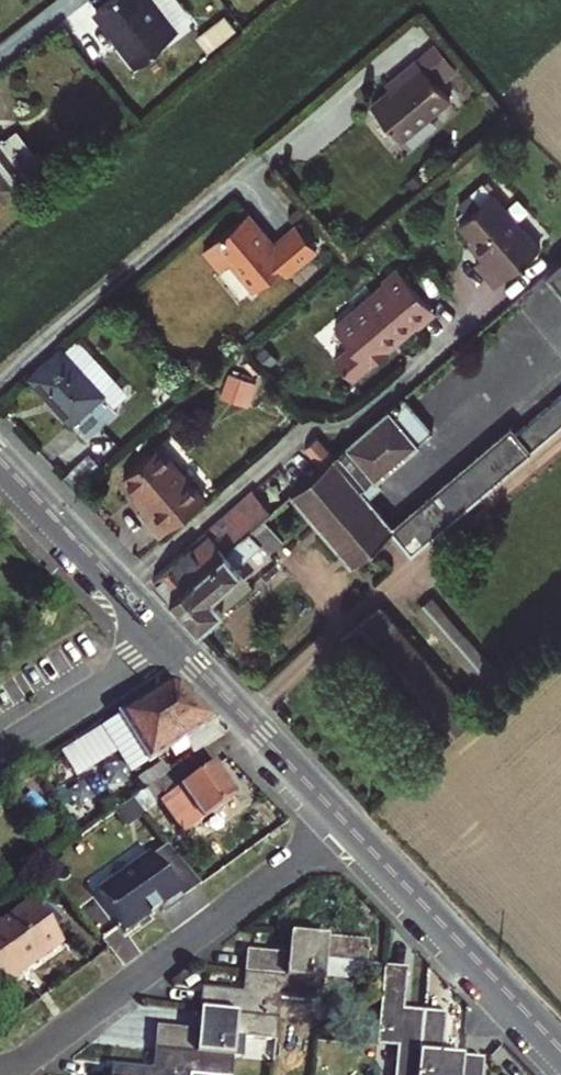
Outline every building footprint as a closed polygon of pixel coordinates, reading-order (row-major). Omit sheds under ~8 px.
[(95,10),(111,31),(112,29),(122,42),(117,46),(133,68),(157,50),(155,48),(174,33),(149,0),(108,0),(95,10)] [(401,81),(372,105),(403,141),(451,101),(418,59),(398,76),(401,81)] [(7,184),(15,178),(0,159),(0,189),(7,184)] [(458,224),(471,241),(505,211),(492,195),(458,224)] [(243,203),(199,241),(216,262),(226,253),(250,282),(285,254),(290,260),(312,241),(292,217),(269,235),(243,203)] [(505,211),(471,241),(484,256),(474,265),(484,276),(528,238),(505,211)] [(528,238),(484,276),(493,287),(539,251),(528,238)] [(547,272),(560,289),(560,260),(547,272)] [(338,330),(351,346),(416,290),(403,275),(338,330)] [(431,309),(416,290),(351,346),(354,351),(338,364),(353,382),(391,351),(387,346),(431,309)] [(65,349),(82,368),(96,355),(80,336),(65,349)] [(32,375),(87,437),(118,410),(114,406),(103,392),(117,380),(96,355),(82,368),(65,349),(63,346),(32,375)] [(223,391),(250,402),(260,378),(232,367),(223,391)] [(103,392),(114,406),(129,393),(117,380),(103,392)] [(382,487),(377,481),(433,432),(404,397),(360,436),(335,457),(323,468),(291,495),(354,566),(393,532),(395,531),(392,528),(368,499),(382,487)] [(411,553),(531,451),(526,445),(560,415),(560,402),(519,437),(512,429),(392,528),(395,531),(393,532),(411,553)] [(319,438),(307,449),(323,468),(335,457),(319,438)] [(135,509),(157,534),(201,497),(156,444),(120,474),(144,502),(135,509)] [(155,578),(173,598),(265,518),(268,515),(253,497),(251,494),(192,545),(155,578)] [(173,598),(200,628),(224,607),(214,595),(243,570),(238,565),(261,545),(269,553),(285,540),(265,518),(173,598)] [(432,598),(418,610),(486,690),(500,678),(432,598)] [(343,638),(437,748),(475,715),(382,605),(343,638)] [(192,736),(204,752),(215,744),(229,734),(181,684),(168,683),(118,714),(149,762),(192,736)] [(134,802),(133,802),(143,816),(166,801),(188,832),(237,799),(204,752),(170,776),(134,802)] [(121,782),(134,802),(170,776),(163,766),(121,782)] [(133,802),(116,815),(127,828),(143,816),(133,802)] [(162,859),(180,894),(197,885),(179,850),(162,859)] [(98,894),(127,934),(160,911),(164,915),(183,901),(152,856),(98,894)] [(33,903),(0,926),(0,984),(24,967),(29,967),(62,943),(33,903)] [(368,970),(369,947),(291,940),(289,960),(247,957),(245,979),(324,986),(325,984),(361,987),(363,970),(368,970)] [(426,1018),(407,1016),(410,974),(388,972),(380,1050),(403,1052),(401,1074),(422,1074),(426,1018)] [(324,986),(245,979),(244,997),(204,995),(202,1016),(281,1024),(283,1006),(322,1010),(324,986)] [(281,1024),(202,1016),(200,1036),(159,1032),(157,1055),(236,1062),(237,1044),(279,1047),(281,1024)] [(463,1058),(446,1057),(449,1020),(426,1018),(422,1074),(461,1074),(463,1058)] [(157,1055),(156,1074),(115,1071),(115,1074),(235,1074),(236,1062),(157,1055)] [(461,1074),(484,1074),(485,1060),(463,1058),(461,1074)]
